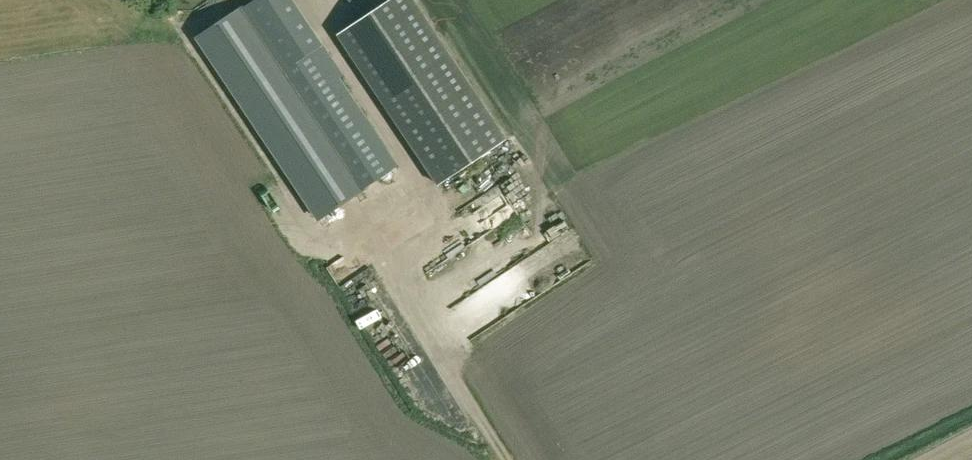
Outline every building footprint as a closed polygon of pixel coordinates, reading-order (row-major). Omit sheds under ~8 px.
[(292,0),(255,0),(198,38),(321,220),(346,201),(397,167),(328,63),(333,60),(292,0)] [(438,185),(508,138),(416,0),(388,0),(338,34),(438,185)] [(348,253),(331,262),(336,271),(353,261),(348,253)] [(502,272),(505,277),(493,284),(508,309),(547,284),(528,255),(502,272)] [(480,322),(493,310),(482,299),(469,311),(480,322)]
